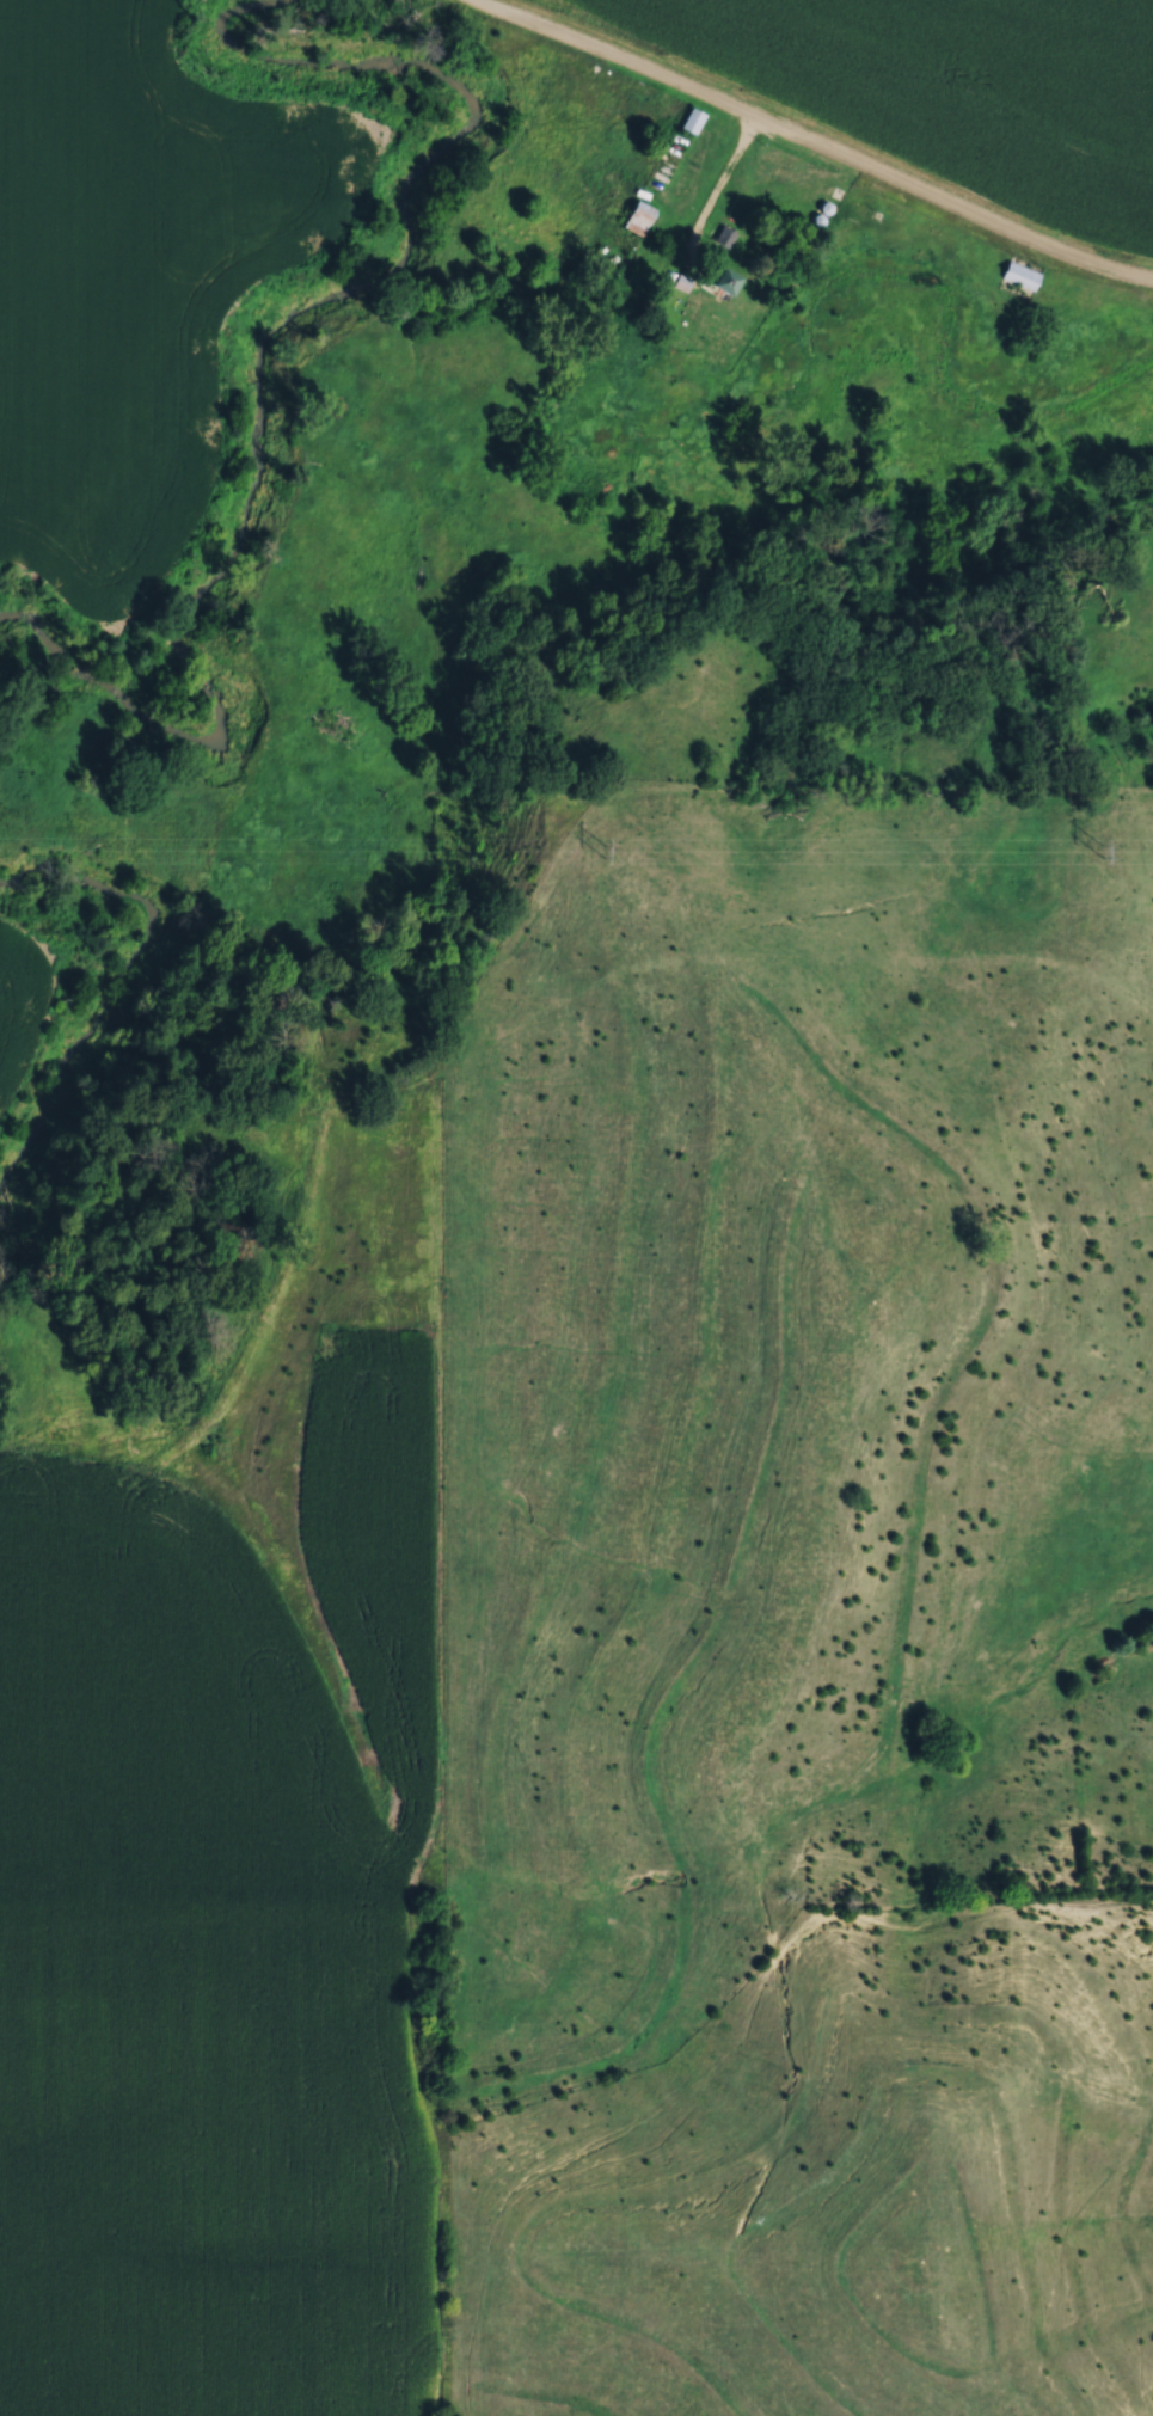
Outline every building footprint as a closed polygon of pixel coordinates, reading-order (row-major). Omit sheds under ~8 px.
[(702,111),(686,106),(678,129),(693,135),(702,111)] [(643,237),(655,209),(631,199),(619,227),(643,237)] [(823,225),(827,205),(818,203),(816,214),(811,213),(809,223),(823,225)] [(737,235),(722,225),(712,239),(727,250),(737,235)] [(1039,274),(1006,257),(997,275),(1030,291),(1039,274)] [(706,285),(727,298),(740,277),(719,264),(706,285)] [(688,278),(675,274),(671,286),(684,291),(688,278)]
